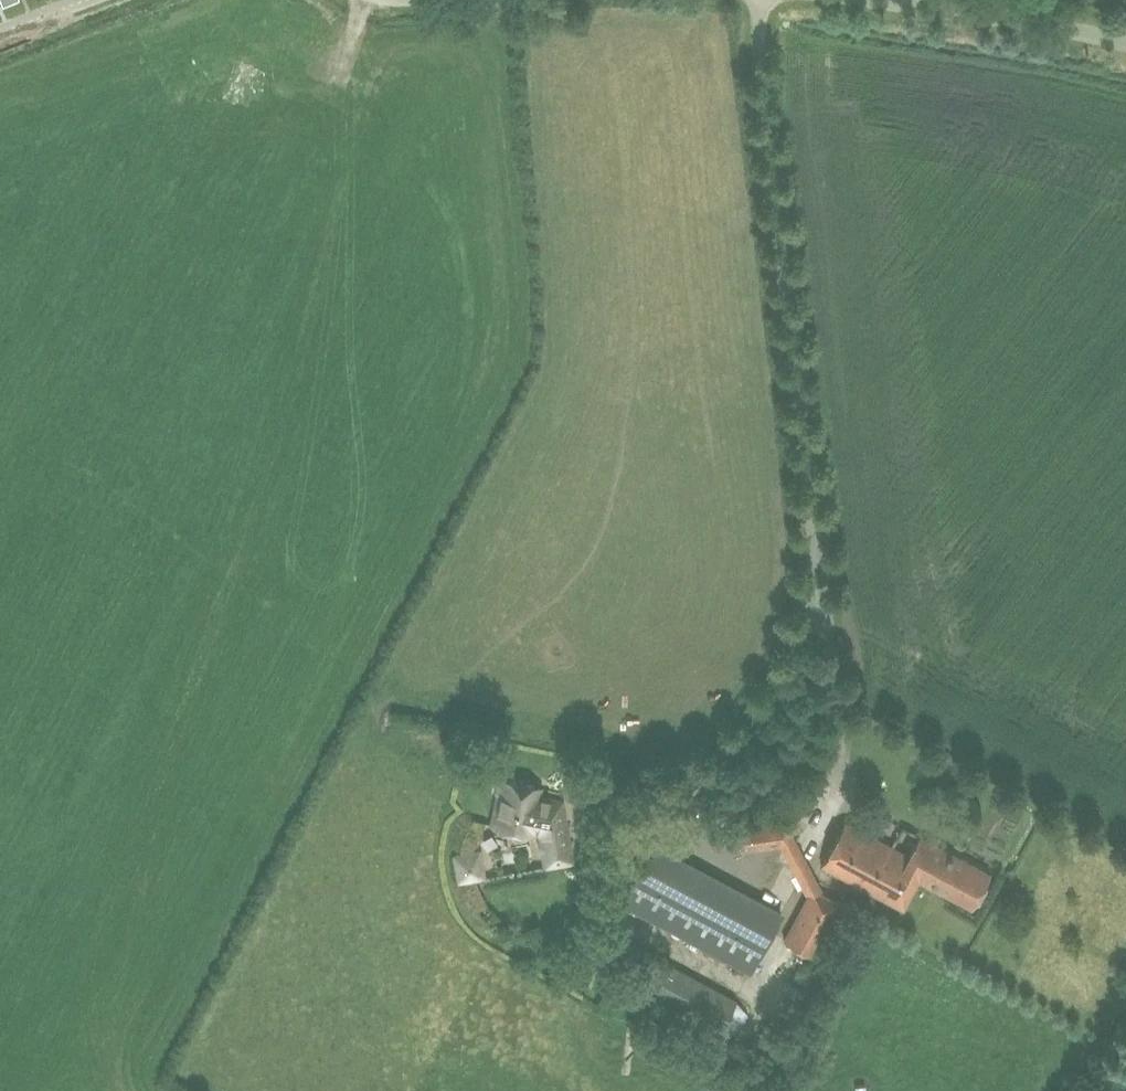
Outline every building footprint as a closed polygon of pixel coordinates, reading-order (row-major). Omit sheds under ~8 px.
[(493,826),(511,830),(511,832),(514,837),(523,839),(527,836),(527,833),(530,834),(532,826),(540,828),(548,865),(572,860),(561,801),(538,796),(540,786),(504,779),(493,826)] [(786,820),(742,826),(732,828),(735,849),(789,841),(786,820)] [(823,866),(877,894),(898,905),(897,906),(903,909),(903,908),(905,909),(921,880),(972,908),(991,875),(921,837),(921,838),(929,842),(925,848),(918,844),(917,843),(910,857),(846,822),(846,821),(845,820),(821,866),(823,866)] [(653,845),(622,903),(751,973),(782,914),(653,845)] [(841,904),(823,894),(813,889),(786,941),(814,956),(841,904)] [(737,1000),(667,961),(651,990),(720,1029),(737,1000)]
